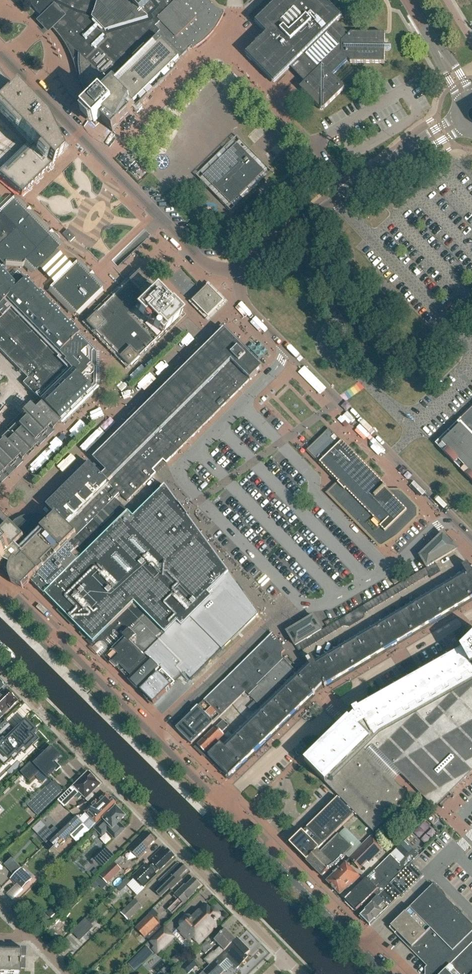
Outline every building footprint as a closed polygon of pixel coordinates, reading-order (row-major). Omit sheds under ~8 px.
[(112,131),(149,97),(145,93),(158,80),(183,56),(192,47),(193,49),(197,47),(201,45),(205,41),(207,39),(210,36),(212,34),(214,31),(217,27),(221,22),(223,16),(225,12),(216,9),(208,0),(26,0),(28,2),(43,18),(44,17),(47,20),(54,28),(52,29),(57,34),(61,38),(66,46),(70,53),(72,59),(75,66),(76,69),(77,76),(79,82),(80,87),(82,90),(83,93),(86,99),(90,106),(83,113),(95,124),(101,120),(112,131)] [(320,110),(324,110),(345,89),(332,76),(348,61),(351,63),(385,64),(385,51),(389,51),(391,49),(389,47),(385,47),(385,34),(351,34),(349,36),(337,24),(343,18),(325,0),(278,0),(255,23),(266,35),(245,55),(274,85),(290,69),(305,84),(301,87),(301,90),(320,110)] [(25,103),(21,99),(21,98),(22,98),(23,98),(23,97),(24,96),(24,95),(24,94),(23,94),(23,93),(22,92),(21,92),(20,92),(19,92),(18,92),(18,93),(17,93),(17,94),(17,95),(0,77),(0,178),(20,195),(69,148),(54,133),(53,134),(45,126),(46,125),(34,112),(25,103)] [(271,149),(276,155),(286,149),(281,142),(271,149)] [(231,205),(265,172),(238,144),(204,177),(231,205)] [(17,204),(16,205),(12,205),(10,204),(0,214),(0,261),(4,265),(6,263),(23,264),(26,261),(32,268),(34,267),(38,267),(39,268),(57,251),(55,250),(55,246),(57,244),(17,204)] [(62,235),(70,243),(75,238),(67,230),(62,235)] [(80,310),(97,293),(96,291),(96,287),(97,286),(80,268),(79,270),(75,270),(73,268),(56,285),(57,287),(57,291),(56,292),(73,310),(74,308),(78,308),(80,310)] [(86,323),(86,324),(87,324),(94,332),(95,333),(103,340),(102,341),(103,342),(104,341),(111,349),(112,350),(120,357),(119,358),(120,359),(121,358),(128,366),(127,366),(128,367),(129,367),(130,366),(129,366),(137,359),(138,358),(145,350),(146,351),(147,350),(146,349),(154,342),(155,341),(162,334),(163,334),(164,333),(163,332),(171,325),(172,325),(172,324),(180,317),(181,316),(180,315),(178,314),(172,308),(173,307),(163,298),(156,291),(156,290),(155,289),(155,290),(147,282),(148,282),(147,281),(146,281),(139,274),(139,273),(139,272),(138,273),(138,272),(138,273),(138,272),(137,273),(137,274),(130,281),(129,281),(129,282),(122,288),(121,289),(120,290),(113,298),(113,297),(112,298),(112,297),(112,298),(112,299),(104,306),(103,306),(103,307),(95,314),(94,315),(95,315),(94,315),(95,315),(87,323),(87,322),(87,323),(87,322),(86,323)] [(12,286),(0,274),(0,298),(12,286)] [(92,353),(24,282),(7,298),(14,305),(0,319),(0,349),(29,379),(24,384),(43,403),(42,404),(44,406),(57,419),(58,419),(59,420),(83,397),(83,396),(94,385),(95,358),(95,354),(93,352),(92,353)] [(197,301),(197,305),(206,314),(211,315),(221,305),(221,300),(217,296),(212,291),(207,291),(202,296),(197,301)] [(262,369),(225,331),(224,332),(222,332),(221,331),(123,429),(93,458),(97,462),(93,466),(120,495),(127,502),(156,474),(137,456),(143,450),(149,445),(167,463),(262,369)] [(7,472),(3,468),(11,461),(12,462),(23,451),(24,453),(40,437),(41,438),(46,433),(51,428),(55,432),(62,425),(57,419),(44,406),(37,413),(30,406),(6,429),(9,432),(0,441),(0,479),(7,472)] [(460,426),(442,444),(448,450),(444,454),(456,465),(459,462),(471,473),(467,477),(471,482),(471,414),(460,426)] [(333,438),(314,457),(327,471),(347,452),(333,438)] [(143,450),(137,456),(156,474),(160,469),(167,463),(149,445),(143,450)] [(340,484),(359,465),(347,452),(327,471),(339,483),(340,484)] [(57,516),(76,536),(115,499),(120,495),(93,466),(91,464),(62,492),(60,495),(48,507),(57,516)] [(359,465),(340,484),(345,490),(346,490),(352,497),(372,477),(359,465)] [(372,477),(352,497),(364,508),(383,489),(372,477)] [(157,490),(165,483),(162,479),(153,485),(157,490)] [(337,484),(327,493),(334,501),(345,490),(340,484),(339,483),(338,484),(337,484)] [(78,563),(45,594),(94,643),(105,632),(107,627),(113,634),(117,630),(128,632),(130,630),(137,637),(218,558),(188,518),(180,506),(166,487),(134,518),(129,513),(82,559),(78,563)] [(345,490),(334,501),(379,547),(382,547),(397,537),(417,517),(417,508),(402,492),(400,493),(392,493),(390,491),(390,492),(386,487),(383,489),(364,508),(352,497),(346,490),(345,490)] [(76,536),(31,581),(41,591),(45,595),(45,594),(78,563),(70,555),(74,552),(79,547),(81,550),(102,529),(101,527),(122,506),(115,499),(76,536)] [(31,581),(76,536),(57,516),(50,523),(47,520),(47,519),(46,520),(42,519),(38,518),(35,518),(31,518),(28,519),(24,520),(21,522),(18,524),(14,528),(10,524),(0,535),(0,568),(2,565),(9,573),(9,575),(9,577),(10,579),(11,581),(12,583),(23,589),(31,581)] [(435,564),(458,550),(443,535),(420,557),(427,568),(435,564)] [(240,633),(258,615),(228,574),(229,573),(218,558),(137,637),(130,643),(158,671),(160,668),(162,670),(168,677),(175,684),(185,675),(191,681),(222,651),(238,634),(240,633)] [(468,564),(464,566),(466,571),(315,661),(312,656),(307,659),(311,667),(306,671),(298,679),(295,676),(224,746),(222,744),(221,743),(208,756),(207,757),(208,757),(209,756),(213,759),(212,760),(221,769),(220,770),(228,778),(313,695),(314,694),(320,688),(324,685),(325,687),(471,599),(471,566),(470,567),(468,564)] [(435,564),(425,570),(428,575),(438,569),(435,564)] [(441,573),(438,569),(428,575),(429,577),(431,579),(441,573)] [(395,586),(401,582),(399,577),(392,581),(395,586)] [(364,620),(365,615),(363,614),(360,609),(354,612),(360,622),(364,620)] [(360,622),(354,612),(351,614),(357,624),(360,622)] [(357,624),(351,614),(347,616),(353,626),(357,624)] [(353,626),(347,616),(341,620),(345,625),(344,627),(349,628),(353,626)] [(295,647),(322,631),(314,617),(287,633),(295,647)] [(332,619),(325,623),(327,627),(334,623),(332,619)] [(106,656),(105,657),(132,684),(134,686),(138,690),(139,690),(158,671),(130,643),(137,637),(130,630),(128,632),(117,630),(113,634),(110,638),(106,656)] [(259,648),(200,704),(217,721),(247,691),(249,694),(283,661),(284,660),(281,658),(281,654),(284,652),(272,635),(265,641),(259,648)] [(467,647),(463,651),(370,703),(358,709),(353,712),(355,716),(350,720),(349,720),(348,720),(373,746),(411,784),(438,805),(471,772),(471,642),(467,647)] [(283,661),(249,694),(261,705),(295,672),(293,668),(292,669),(291,665),(288,666),(287,666),(288,666),(283,661)] [(162,670),(141,692),(154,705),(166,693),(160,688),(164,683),(163,682),(168,677),(162,670)] [(168,677),(163,682),(164,683),(170,689),(175,684),(168,677)] [(170,689),(164,683),(160,688),(166,693),(170,689)] [(16,705),(11,699),(12,698),(7,693),(6,694),(5,694),(3,695),(1,694),(0,695),(0,720),(3,718),(9,711),(9,712),(16,705)] [(217,721),(200,704),(200,705),(192,713),(192,712),(191,713),(192,714),(176,730),(192,746),(217,721)] [(16,726),(21,720),(13,713),(8,718),(16,726)] [(198,751),(203,756),(225,735),(222,733),(236,719),(231,713),(199,745),(195,749),(197,751),(198,751)] [(410,797),(366,753),(373,746),(348,720),(341,727),(305,763),(325,783),(374,833),(410,797)] [(36,739),(32,735),(36,731),(26,721),(17,730),(16,729),(15,728),(14,730),(6,737),(4,739),(0,736),(0,754),(6,760),(11,756),(12,755),(14,757),(25,746),(27,749),(28,747),(36,739)] [(41,752),(21,772),(30,782),(41,771),(47,778),(57,768),(52,764),(55,761),(60,756),(52,748),(44,755),(41,752)] [(97,782),(95,781),(88,774),(74,788),(74,787),(59,802),(65,808),(79,793),(88,802),(93,797),(91,795),(100,786),(98,785),(98,783),(98,782),(97,782)] [(47,788),(28,806),(38,817),(57,799),(47,788)] [(116,805),(117,802),(113,799),(111,799),(106,795),(97,803),(96,802),(85,814),(96,825),(116,805)] [(307,862),(318,852),(354,816),(337,799),(316,820),(315,819),(290,844),(307,862)] [(109,815),(94,830),(102,837),(107,832),(115,841),(125,830),(119,824),(124,818),(124,817),(124,815),(121,812),(119,813),(116,809),(109,816),(109,815)] [(65,843),(83,825),(76,817),(49,842),(54,847),(55,848),(63,840),(65,843)] [(47,827),(38,835),(47,843),(59,831),(55,827),(51,831),(47,827)] [(318,852),(307,862),(322,877),(332,868),(335,868),(347,856),(349,858),(362,845),(346,828),(320,854),(318,852)] [(378,844),(385,838),(378,831),(350,860),(360,870),(367,863),(368,864),(383,849),(378,844)] [(147,850),(155,843),(146,834),(130,851),(139,860),(143,856),(144,856),(148,852),(147,850)] [(54,847),(49,842),(44,847),(49,851),(54,847)] [(418,856),(404,842),(375,871),(345,901),(356,912),(377,890),(381,894),(391,885),(405,870),(411,864),(418,856)] [(108,847),(97,858),(105,866),(116,855),(108,847)] [(160,872),(174,858),(167,851),(166,852),(163,849),(150,861),(154,866),(150,870),(147,866),(134,878),(144,889),(157,876),(156,875),(160,871),(160,872)] [(14,875),(21,868),(11,858),(4,865),(14,875)] [(124,869),(117,862),(100,878),(107,886),(124,869)] [(402,897),(410,890),(423,876),(420,872),(412,864),(411,864),(405,870),(391,885),(381,894),(372,903),(373,904),(361,917),(360,917),(370,926),(394,902),(400,896),(402,897)] [(181,879),(188,872),(181,865),(180,866),(178,865),(160,883),(161,885),(155,892),(161,898),(170,890),(171,891),(182,881),(181,879)] [(349,889),(359,879),(345,865),(335,875),(335,876),(328,883),(340,895),(347,889),(349,889)] [(14,875),(10,879),(21,890),(32,879),(21,868),(14,875)] [(131,881),(127,878),(117,888),(121,892),(131,881)] [(173,917),(196,894),(195,893),(201,888),(194,881),(186,888),(185,887),(173,898),(177,902),(167,911),(173,917)] [(433,887),(391,928),(392,928),(390,929),(433,973),(432,973),(442,973),(471,944),(471,926),(433,887)] [(129,922),(143,908),(136,901),(121,915),(129,922)] [(181,924),(181,927),(199,945),(215,929),(212,926),(219,919),(219,916),(215,911),(212,911),(210,913),(204,907),(190,921),(189,919),(186,919),(181,924)] [(90,914),(85,919),(91,925),(96,920),(90,914)] [(145,939),(158,926),(150,917),(136,930),(145,939)] [(165,927),(149,942),(154,947),(151,950),(157,956),(176,937),(165,927)] [(74,931),(67,938),(75,947),(83,940),(74,931)] [(206,962),(211,967),(237,942),(226,931),(214,942),(220,948),(206,962)] [(250,953),(238,941),(237,942),(211,967),(205,972),(207,973),(222,973),(223,973),(219,968),(229,958),(239,968),(248,959),(246,957),(250,953)] [(205,955),(212,949),(207,943),(200,950),(205,955)] [(442,973),(471,973),(471,944),(442,973)] [(25,950),(0,950),(0,973),(20,973),(20,970),(25,970),(25,950)] [(192,971),(199,965),(196,961),(189,968),(192,971)]
